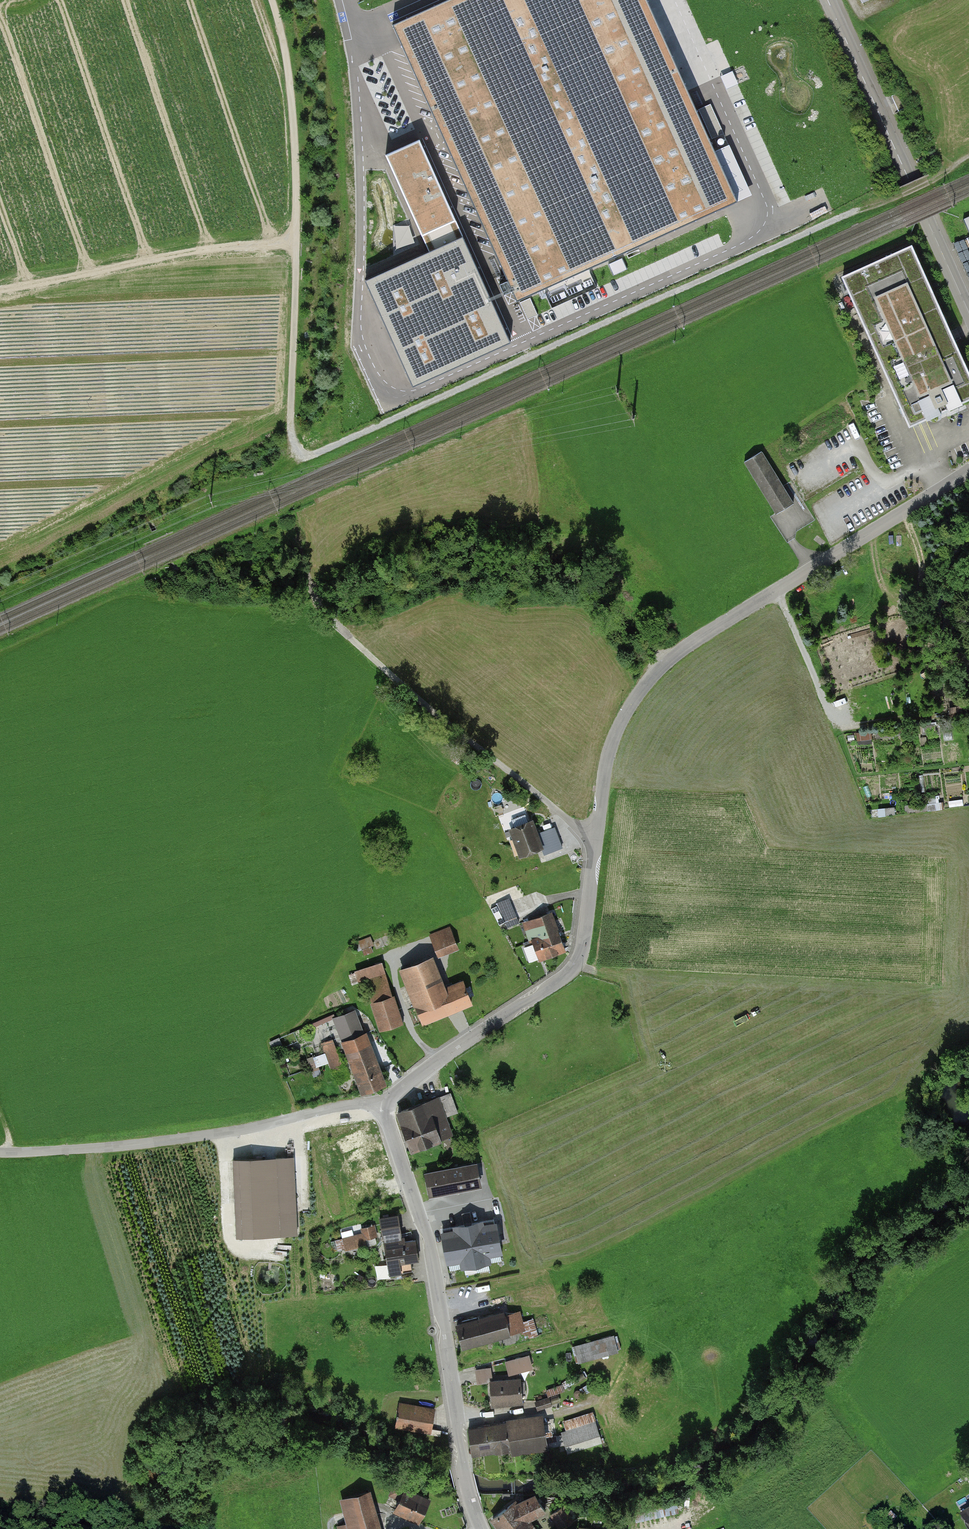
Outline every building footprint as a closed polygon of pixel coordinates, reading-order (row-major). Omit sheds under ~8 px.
[(646,0),(445,0),(392,24),(516,300),(737,201),(646,0)] [(723,133),(710,104),(698,109),(711,138),(723,133)] [(510,341),(419,140),(385,155),(429,251),(365,280),(412,385),(510,341)] [(906,245),(838,275),(904,425),(968,396),(968,388),(906,245)] [(627,269),(622,258),(608,264),(614,275),(627,269)] [(538,315),(530,297),(520,302),(528,319),(538,315)] [(761,451),(744,462),(775,515),(793,504),(783,487),(761,451)] [(534,821),(510,830),(519,858),(542,849),(544,849),(538,834),(534,821)] [(556,828),(538,834),(544,849),(542,849),(545,855),(563,848),(559,838),(556,828)] [(514,910),(509,899),(497,904),(508,928),(520,923),(514,910)] [(551,913),(523,924),(537,961),(544,961),(566,952),(551,913)] [(456,948),(448,929),(428,937),(435,956),(456,948)] [(377,1029),(399,1022),(379,960),(351,970),(355,984),(361,982),(377,1029)] [(426,960),(402,970),(423,1026),(455,1013),(472,1005),(463,981),(439,991),(426,960)] [(345,1013),(334,1018),(363,1091),(383,1083),(362,1026),(351,1030),(345,1013)] [(343,1068),(332,1039),(321,1044),(332,1072),(343,1068)] [(439,1098),(397,1114),(412,1153),(454,1136),(439,1098)] [(297,1232),(294,1155),(232,1157),(235,1235),(297,1232)] [(481,1184),(476,1161),(425,1171),(430,1195),(481,1184)] [(398,1212),(379,1216),(382,1232),(401,1229),(398,1212)] [(494,1222),(441,1233),(449,1268),(501,1256),(494,1222)] [(372,1225),(359,1228),(361,1234),(339,1239),(342,1251),(364,1246),(363,1241),(375,1238),(372,1225)] [(406,1235),(384,1239),(390,1275),(401,1273),(399,1264),(420,1260),(416,1240),(407,1241),(406,1235)] [(504,1309),(456,1321),(463,1346),(510,1333),(504,1309)] [(613,1333),(574,1344),(579,1360),(618,1349),(613,1333)] [(533,1366),(529,1353),(506,1359),(510,1373),(533,1366)] [(491,1366),(475,1368),(476,1375),(477,1382),(492,1380),(491,1366)] [(522,1376),(490,1379),(492,1405),(525,1402),(522,1376)] [(564,1385),(548,1388),(549,1394),(565,1390),(564,1385)] [(537,1399),(539,1407),(554,1404),(553,1396),(537,1399)] [(433,1410),(399,1405),(395,1429),(430,1434),(432,1419),(433,1410)] [(501,1423),(464,1427),(468,1454),(506,1449),(506,1455),(545,1449),(540,1413),(500,1419),(501,1423)] [(600,1442),(594,1422),(557,1434),(564,1454),(600,1442)] [(426,1498),(399,1486),(388,1510),(416,1522),(426,1498)] [(336,1499),(344,1528),(377,1528),(367,1491),(336,1499)] [(492,1519),(501,1528),(535,1528),(527,1519),(545,1510),(535,1494),(516,1504),(515,1501),(492,1519)] [(578,1517),(571,1507),(566,1511),(563,1506),(551,1514),(561,1528),(578,1517)]
